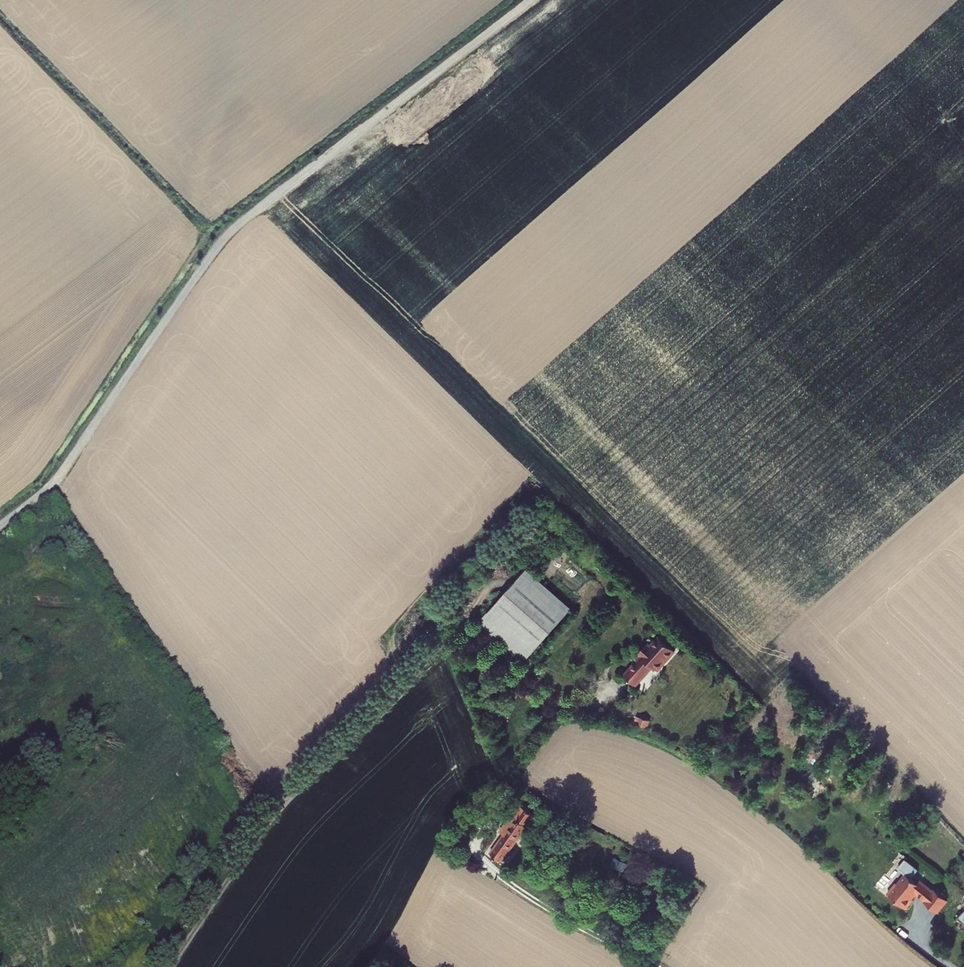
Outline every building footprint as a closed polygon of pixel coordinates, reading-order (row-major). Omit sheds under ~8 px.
[(531,663),(581,606),(535,565),(485,623),(531,663)] [(685,651),(670,636),(661,645),(658,642),(648,652),(651,656),(634,673),(644,683),(662,665),(666,669),(685,651)] [(529,819),(520,813),(517,818),(526,824),(529,819)] [(526,824),(517,818),(508,833),(511,835),(500,855),(512,862),(536,824),(529,819),(526,824)] [(916,896),(920,891),(925,884),(921,881),(915,875),(922,868),(909,858),(902,866),(909,872),(902,881),(900,880),(892,891),(910,906),(917,897),(916,896)] [(925,884),(920,891),(929,899),(937,889),(924,878),(921,881),(925,884)] [(929,899),(927,902),(940,912),(950,900),(937,889),(929,899)]
